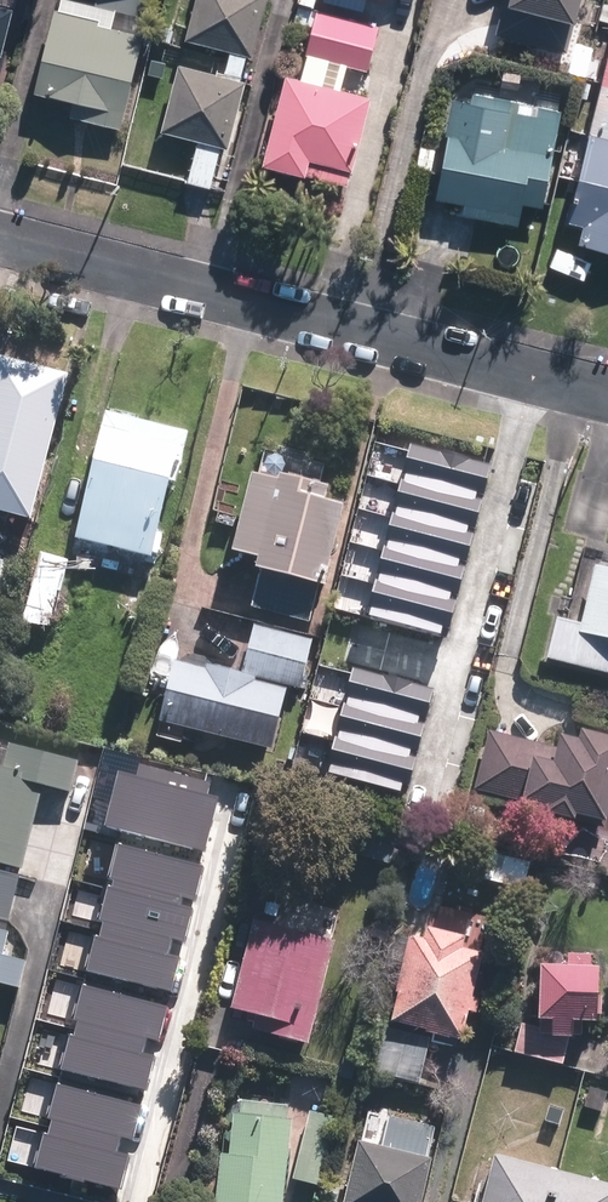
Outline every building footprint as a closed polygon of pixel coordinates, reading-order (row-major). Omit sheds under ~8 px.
[(0,0),(0,79),(18,5),(0,0)] [(95,4),(140,15),(143,0),(96,0),(95,4)] [(266,0),(194,0),(184,40),(252,57),(266,0)] [(573,22),(579,0),(509,0),(507,5),(573,22)] [(120,128),(144,35),(102,24),(102,22),(54,9),(33,90),(73,100),(69,115),(120,128)] [(309,54),(371,69),(382,25),(321,9),(309,54)] [(177,44),(181,29),(165,24),(161,40),(177,44)] [(560,220),(577,225),(573,240),(607,249),(607,35),(560,220)] [(595,77),(599,60),(590,58),(585,74),(595,77)] [(228,148),(245,79),(177,62),(160,130),(197,140),(187,181),(211,187),(221,146),(228,148)] [(284,74),(262,165),(305,176),(309,160),(353,170),(372,96),(284,74)] [(594,81),(584,79),(580,96),(590,98),(594,81)] [(515,100),(449,89),(430,195),(458,200),(457,213),(513,223),(517,200),(537,204),(547,151),(557,97),(536,93),(534,104),(515,100)] [(28,515),(66,376),(0,358),(0,508),(28,515)] [(75,538),(151,556),(170,479),(178,481),(190,431),(106,411),(75,538)] [(477,508),(488,464),(413,445),(401,488),(477,508)] [(278,479),(249,472),(231,552),(257,557),(254,568),(261,570),(253,606),(314,619),(322,584),(326,585),(344,505),(325,501),(328,484),(280,473),(278,479)] [(469,539),(477,508),(401,488),(393,520),(469,539)] [(461,570),(469,539),(393,520),(385,551),(461,570)] [(453,602),(461,570),(385,551),(377,582),(453,602)] [(57,625),(72,561),(41,554),(26,617),(57,625)] [(594,570),(581,630),(553,624),(544,666),(607,680),(607,573),(594,570)] [(445,633),(453,602),(377,582),(369,614),(445,633)] [(255,624),(243,673),(297,687),(309,637),(255,624)] [(276,754),(290,693),(175,664),(165,706),(160,726),(276,754)] [(421,730),(433,686),(355,665),(344,710),(421,730)] [(412,762),(421,730),(344,710),(335,741),(412,762)] [(606,820),(607,811),(607,732),(566,722),(562,741),(494,724),(478,789),(606,820)] [(404,793),(412,762),(335,741),(327,773),(404,793)] [(38,786),(66,793),(73,762),(4,745),(0,759),(0,864),(17,868),(38,786)] [(106,819),(209,846),(223,791),(120,764),(106,819)] [(436,808),(419,805),(416,823),(432,826),(436,808)] [(123,841),(90,969),(177,991),(210,863),(123,841)] [(488,852),(481,881),(528,892),(535,864),(488,852)] [(4,920),(16,874),(0,870),(0,919),(4,920)] [(309,1046),(336,943),(253,921),(230,1011),(255,1018),(251,1031),(309,1046)] [(464,949),(467,939),(427,929),(425,939),(410,935),(395,993),(399,994),(392,1023),(463,1041),(471,1012),(479,1014),(483,998),(474,996),(484,954),(464,949)] [(7,934),(0,933),(0,986),(18,990),(24,963),(1,958),(7,934)] [(591,1021),(592,968),(533,966),(532,1019),(535,1019),(535,1023),(519,1019),(511,1050),(560,1063),(567,1034),(577,1034),(578,1021),(591,1021)] [(69,1064),(152,1085),(174,1003),(90,981),(69,1064)] [(431,1038),(385,1026),(374,1070),(420,1082),(431,1038)] [(344,1079),(330,1076),(327,1087),(341,1090),(344,1079)] [(40,1165),(124,1187),(147,1100),(63,1078),(40,1165)] [(586,1085),(581,1104),(601,1109),(605,1089),(586,1085)] [(287,1105),(240,1101),(238,1115),(232,1115),(228,1155),(218,1154),(213,1201),(281,1201),(289,1121),(286,1121),(287,1105)] [(559,1125),(564,1106),(545,1101),(540,1121),(559,1125)] [(291,1178),(318,1186),(336,1115),(308,1108),(291,1178)] [(439,1130),(392,1118),(385,1149),(360,1143),(346,1201),(426,1201),(435,1161),(432,1160),(439,1130)] [(558,1171),(493,1155),(481,1201),(550,1201),(558,1171)] [(558,1171),(550,1201),(607,1201),(607,1183),(558,1171)]
